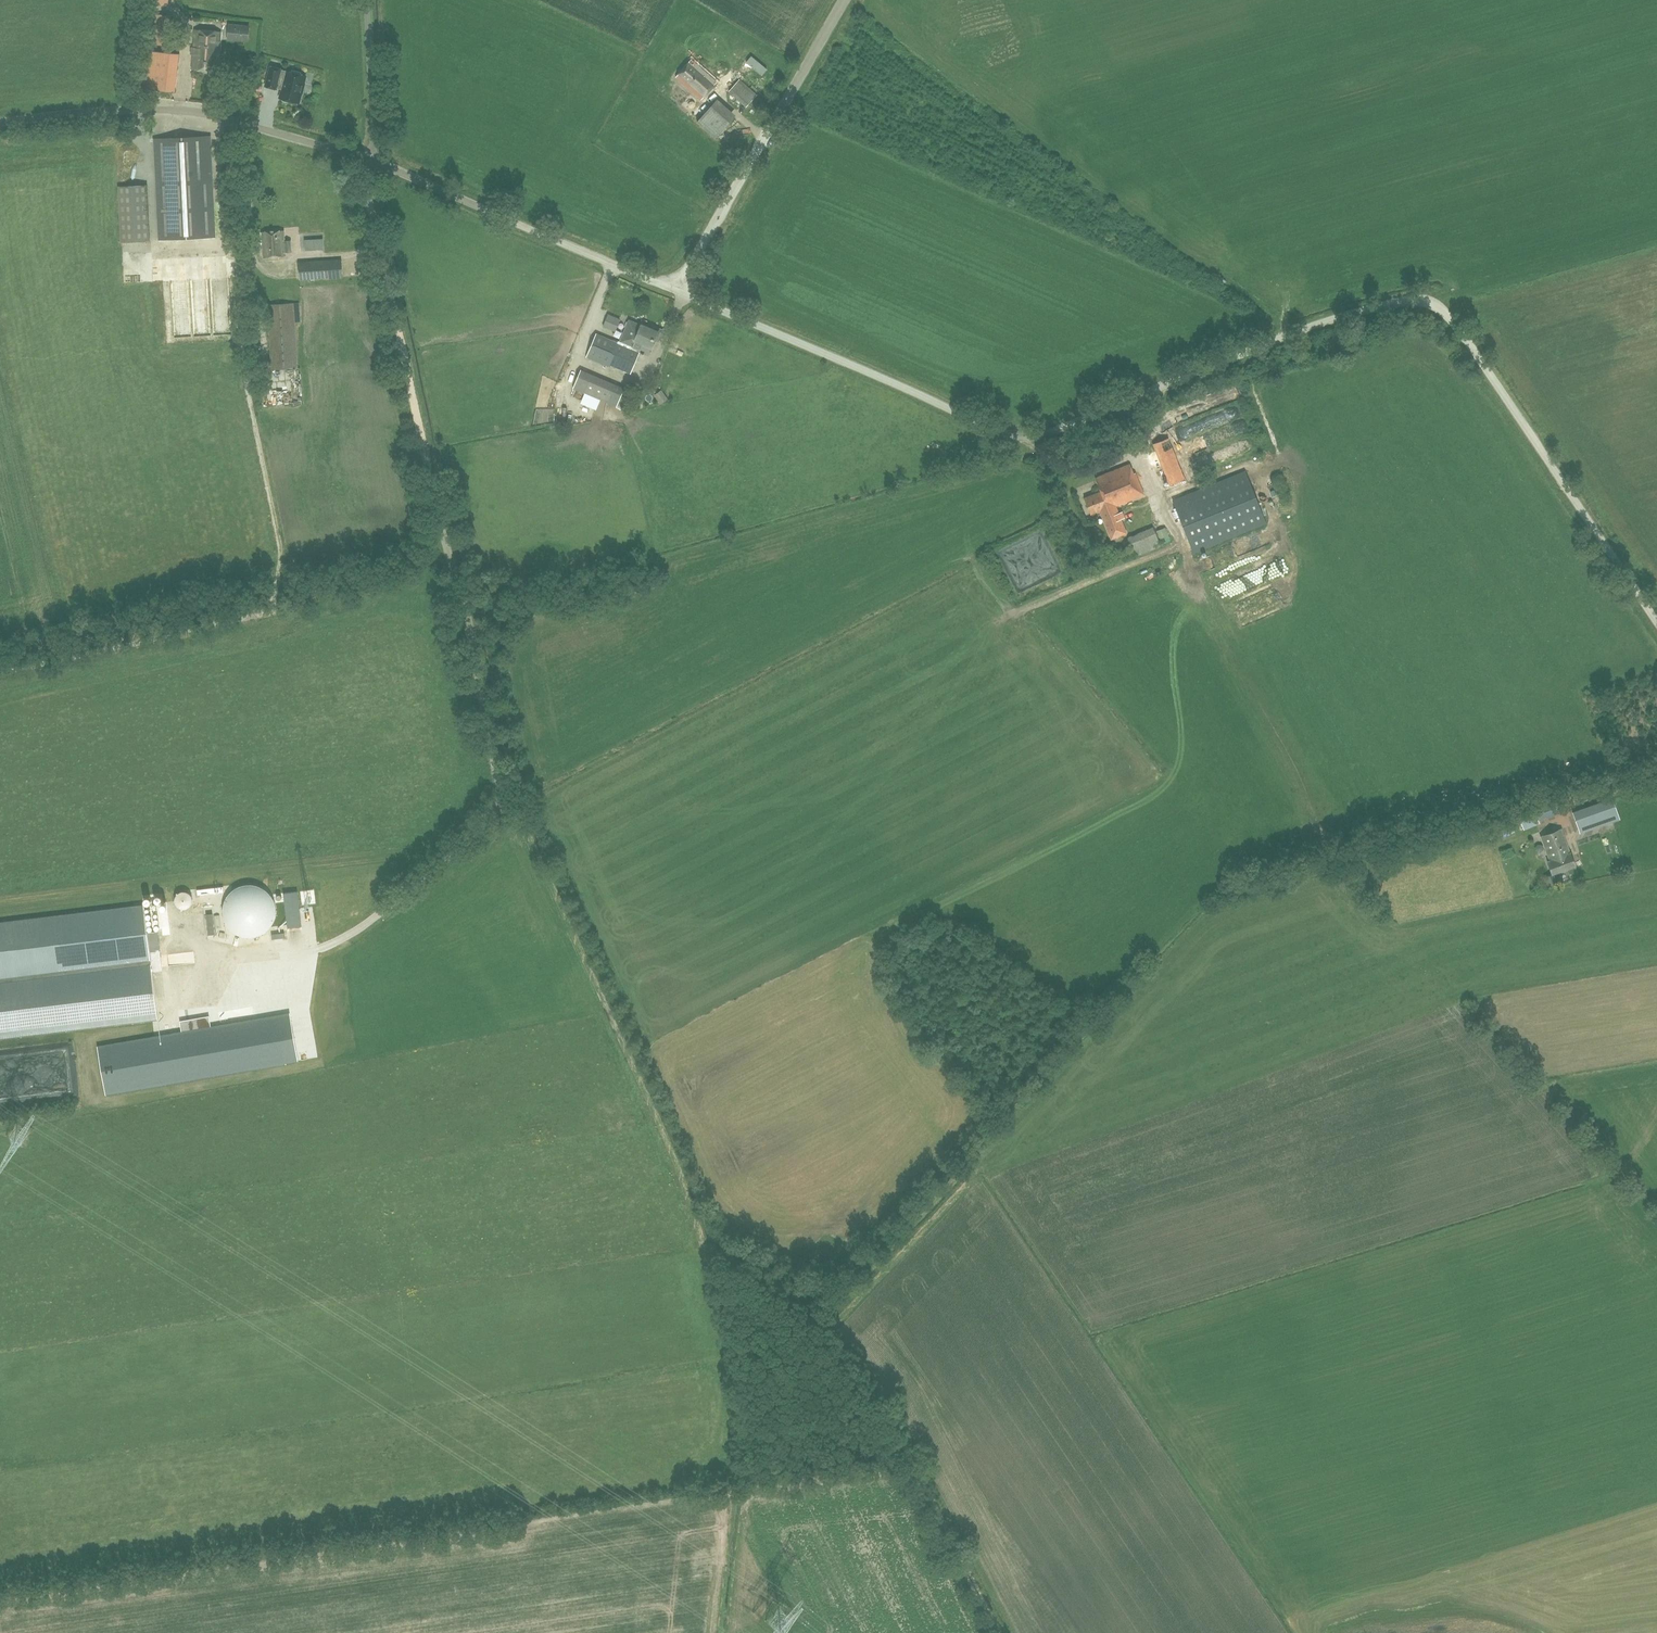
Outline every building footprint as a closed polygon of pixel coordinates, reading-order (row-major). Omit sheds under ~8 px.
[(173,47),(176,16),(150,13),(146,43),(173,47)] [(249,26),(229,24),(228,40),(248,41),(249,26)] [(218,71),(221,32),(195,30),(192,69),(218,71)] [(175,92),(179,53),(156,51),(151,89),(175,92)] [(701,100),(717,82),(691,59),(676,77),(701,100)] [(304,92),(307,82),(305,81),(307,74),(272,65),(267,84),(278,87),(278,85),(284,86),(281,96),(283,97),(284,99),(289,100),(291,99),(300,101),(303,92),(304,92)] [(746,107),(757,95),(739,79),(728,91),(746,107)] [(715,138),(730,122),(711,105),(697,122),(715,138)] [(214,237),(209,135),(155,138),(160,240),(214,237)] [(121,242),(149,240),(146,185),(118,186),(121,242)] [(284,241),(284,230),(261,231),(263,257),(286,256),(285,252),(291,251),(290,240),(284,241)] [(322,239),(305,240),(305,250),(323,249),(322,239)] [(299,279),(343,277),(341,259),(298,262),(299,279)] [(271,369),(297,368),(294,315),(300,315),(299,302),(293,302),(293,303),(267,304),(271,369)] [(615,331),(620,319),(608,314),(603,326),(615,331)] [(640,325),(629,321),(619,344),(596,334),(586,357),(608,366),(609,364),(630,373),(639,352),(642,344),(652,348),(655,340),(658,342),(662,332),(661,329),(652,325),(651,329),(641,324),(640,325)] [(607,400),(614,382),(590,371),(582,390),(607,400)] [(280,379),(282,385),(290,382),(287,376),(280,379)] [(654,395),(660,404),(668,399),(662,390),(654,395)] [(1169,484),(1184,478),(1168,438),(1153,444),(1169,484)] [(1133,473),(1129,464),(1095,478),(1100,491),(1084,498),(1090,514),(1104,508),(1114,533),(1123,529),(1116,512),(1117,512),(1115,506),(1144,494),(1135,473),(1133,473)] [(1194,552),(1266,523),(1245,471),(1173,500),(1194,552)] [(1133,557),(1160,546),(1155,531),(1153,526),(1127,537),(1133,557)] [(1170,540),(1165,528),(1156,531),(1161,544),(1170,540)] [(1170,557),(1171,566),(1180,565),(1179,556),(1170,557)] [(1051,567),(1053,572),(1058,570),(1054,559),(1045,563),(1045,562),(1040,564),(1043,571),(1051,567)] [(1580,834),(1620,819),(1611,797),(1571,811),(1580,834)] [(1524,829),(1540,823),(1538,820),(1558,812),(1554,802),(1519,816),(1524,829)] [(1497,830),(1506,827),(1505,826),(1520,820),(1518,815),(1495,824),(1497,830)] [(1570,853),(1561,829),(1541,836),(1550,860),(1547,861),(1552,874),(1575,866),(1570,853)] [(141,894),(148,892),(146,884),(139,886),(141,894)] [(156,1019),(151,972),(162,969),(156,930),(146,932),(142,905),(0,922),(0,1038),(156,1019)] [(197,954),(178,955),(179,966),(198,965),(197,954)] [(102,1050),(108,1092),(295,1058),(286,1016),(102,1050)] [(15,1098),(14,1074),(17,1074),(17,1080),(25,1080),(25,1089),(53,1088),(52,1054),(0,1056),(0,1098),(15,1098)]
